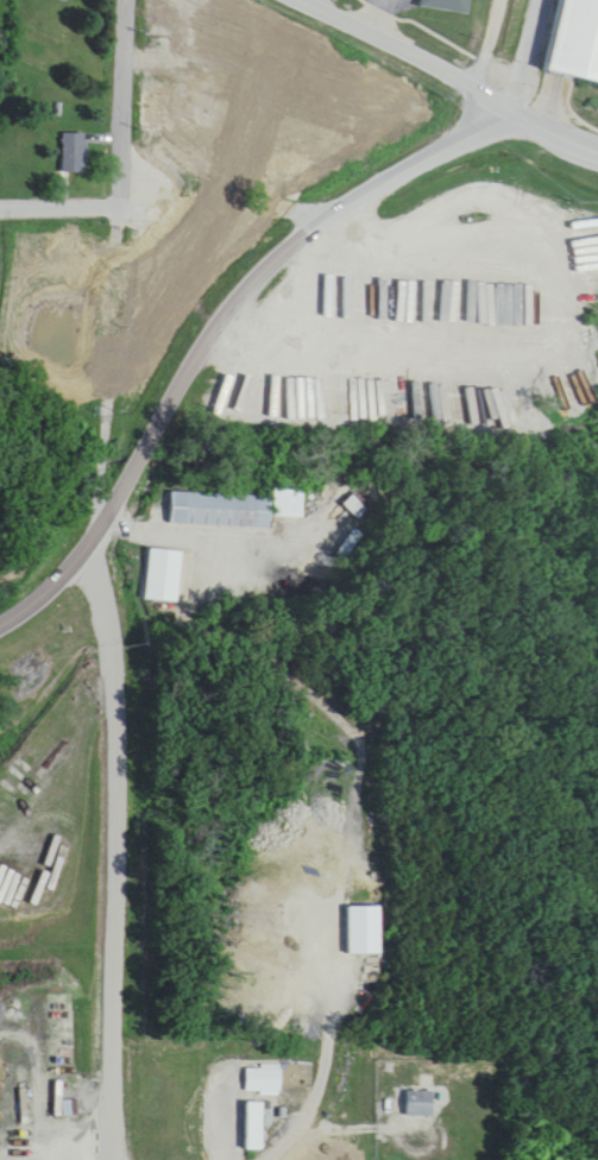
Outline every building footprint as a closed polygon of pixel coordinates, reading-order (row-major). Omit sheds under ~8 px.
[(471,0),(421,0),(420,8),(469,16),(471,0)] [(527,49),(597,67),(597,0),(538,0),(527,49)] [(174,82),(143,81),(141,133),(172,134),(174,82)] [(85,173),(85,135),(63,135),(63,173),(85,173)] [(302,490),(272,490),(272,518),(302,518),(302,490)] [(269,527),(270,495),(171,493),(170,525),(269,527)] [(144,600),(175,602),(180,551),(149,548),(144,600)] [(281,1095),(281,1067),(246,1067),(246,1095),(281,1095)] [(409,1092),(409,1117),(434,1117),(434,1092),(409,1092)] [(247,1149),(268,1149),(268,1115),(272,1115),(272,1102),(247,1102),(247,1149)]
